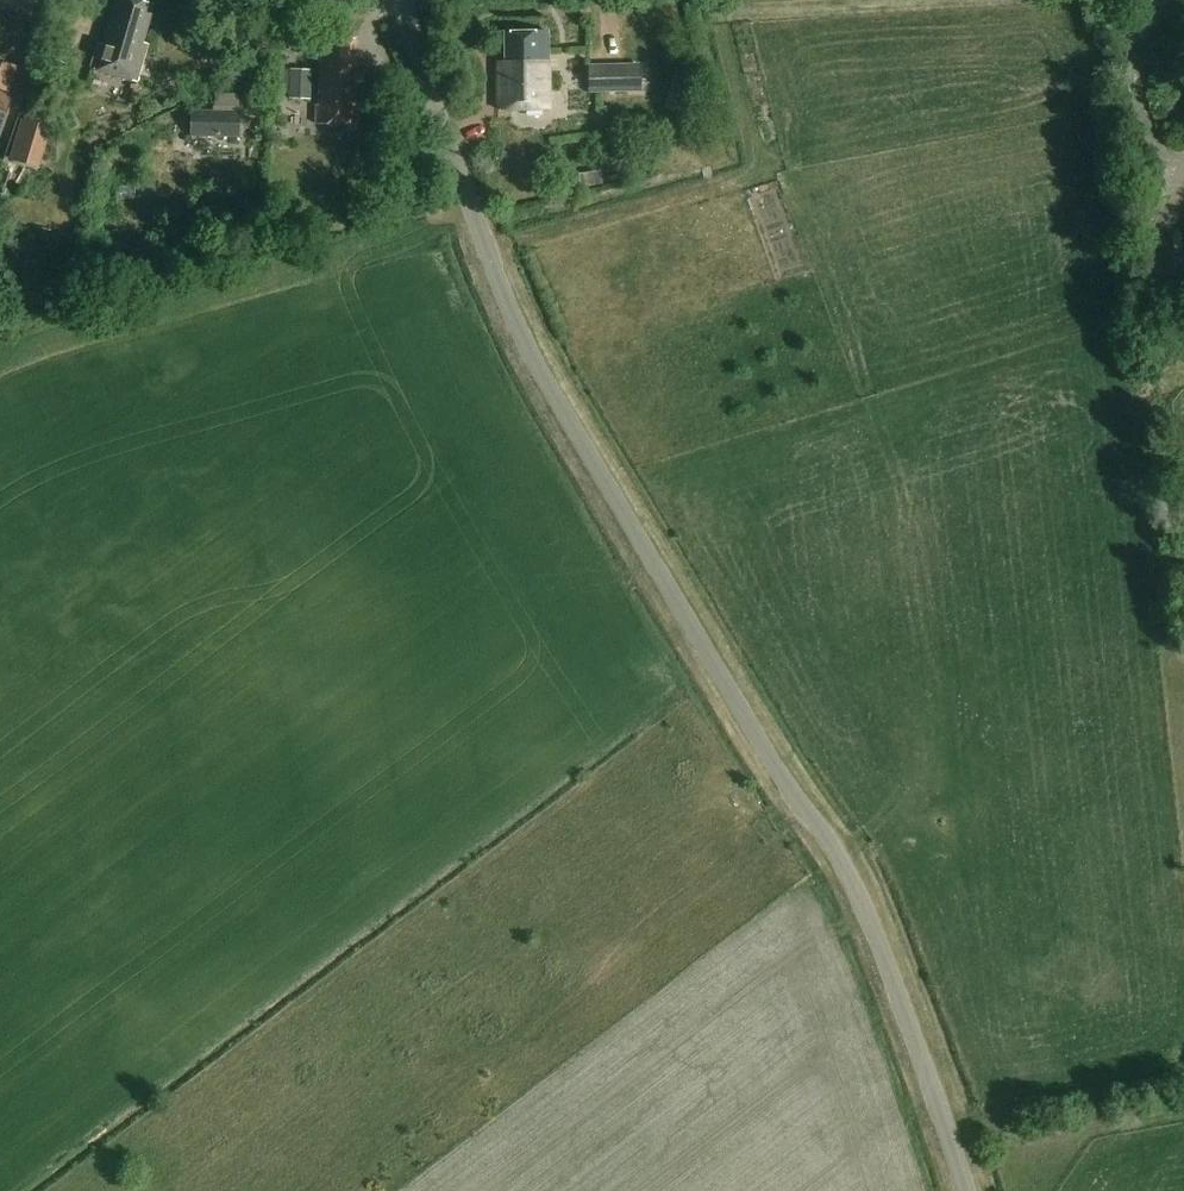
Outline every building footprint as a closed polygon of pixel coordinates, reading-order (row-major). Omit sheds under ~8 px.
[(131,0),(120,0),(105,46),(100,45),(92,68),(137,82),(149,45),(143,43),(154,8),(131,0)] [(549,33),(507,33),(507,60),(499,60),(499,111),(548,111),(549,33)] [(356,40),(325,38),(325,48),(323,48),(321,106),(318,105),(317,124),(359,126),(360,107),(358,107),(358,91),(354,91),(356,40)] [(640,64),(588,65),(588,93),(641,92),(640,64)] [(290,70),(289,100),(310,100),(312,71),(290,70)] [(1,126),(11,99),(0,95),(0,126),(1,126)] [(191,137),(239,138),(240,112),(191,110),(191,137)] [(9,159),(39,169),(52,129),(22,119),(9,159)] [(559,177),(562,192),(603,185),(601,170),(559,177)]
